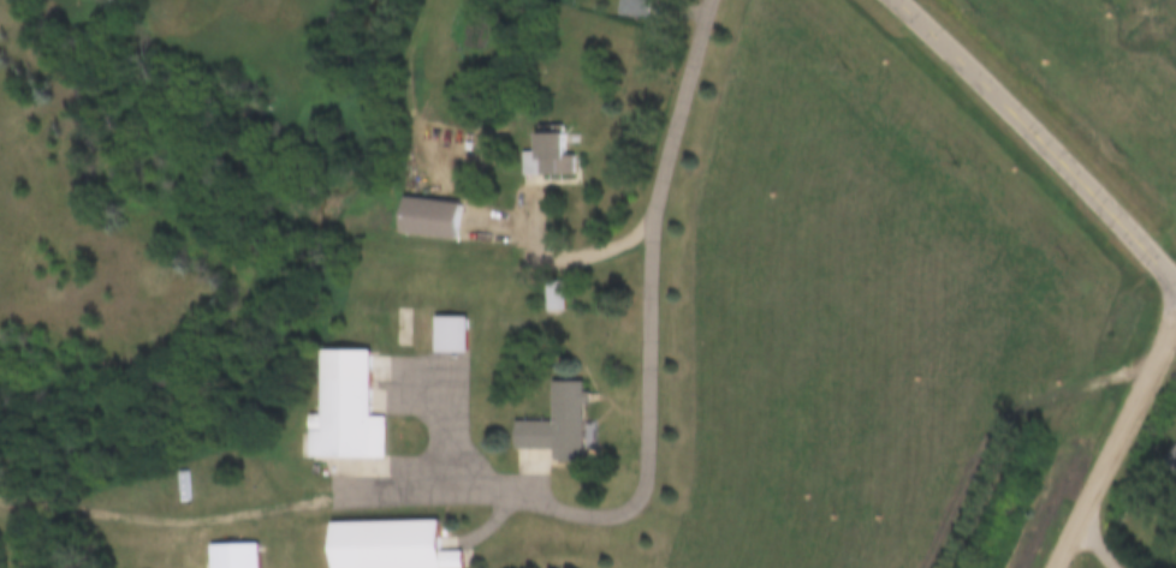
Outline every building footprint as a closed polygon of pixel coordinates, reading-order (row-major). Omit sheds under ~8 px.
[(660,0),(629,0),(628,17),(659,19),(660,0)] [(551,174),(580,174),(580,133),(551,133),(551,174)] [(410,197),(406,232),(469,238),(473,204),(410,197)] [(571,311),(571,282),(553,282),(554,312),(571,311)] [(444,352),(477,352),(477,317),(444,317),(444,352)] [(388,417),(378,416),(379,350),(330,349),(328,415),(312,415),(311,457),(387,459),(388,417)] [(562,451),(562,465),(593,465),(593,403),(595,403),(595,382),(562,382),(562,422),(522,422),(522,450),(562,451)] [(333,567),(467,567),(466,551),(448,552),(447,520),(332,523),(333,567)] [(211,567),(257,567),(257,545),(211,545),(211,567)]
